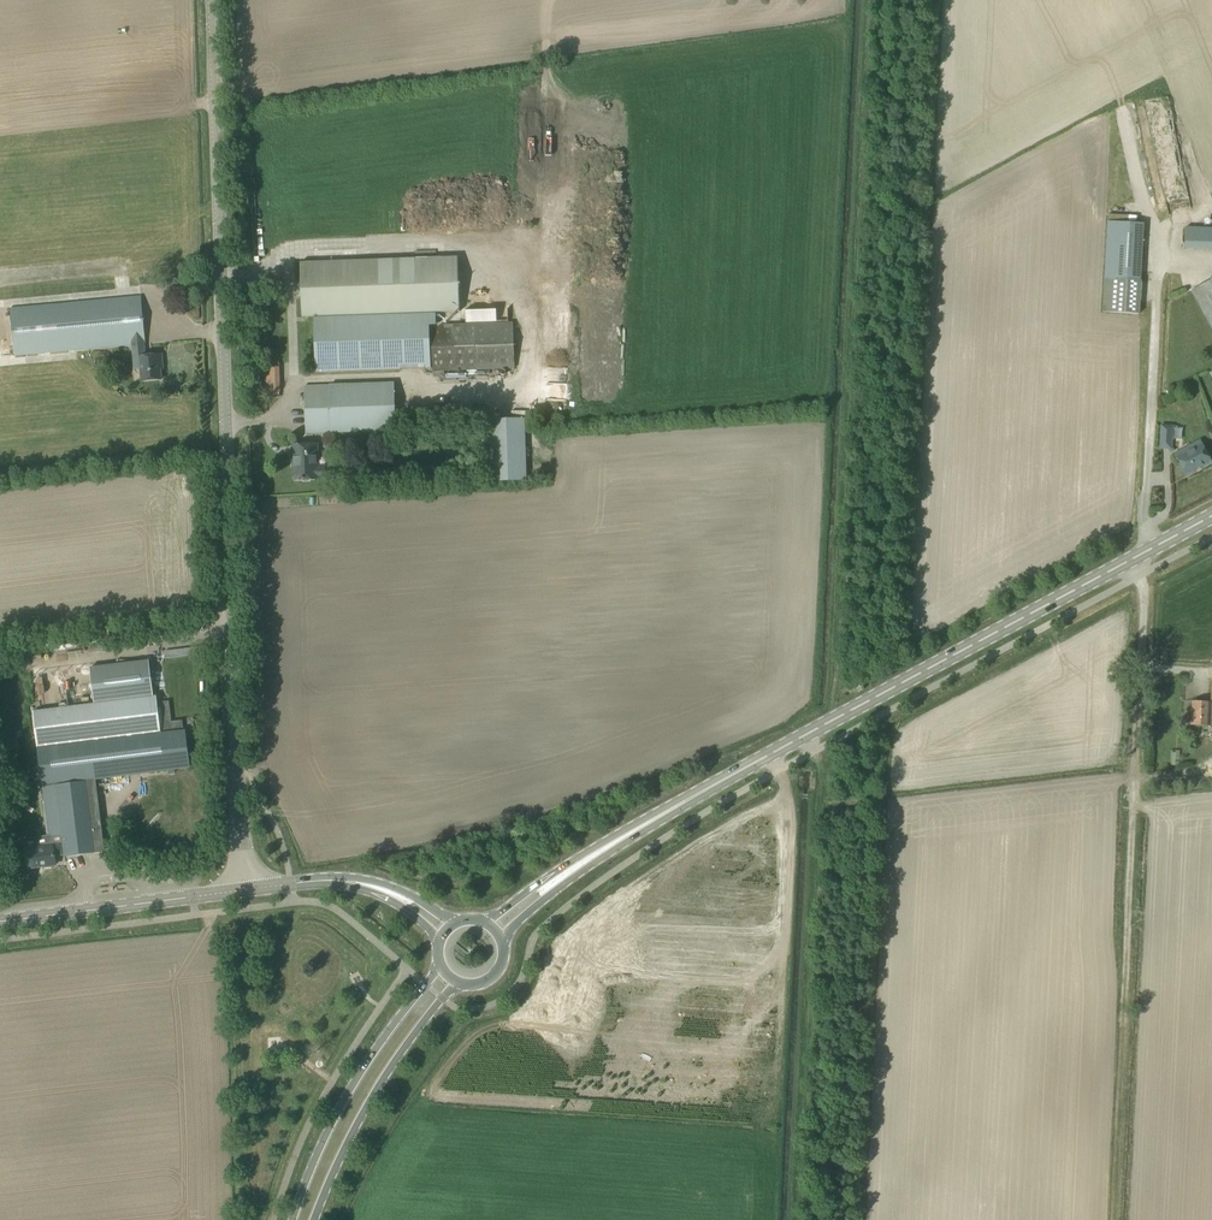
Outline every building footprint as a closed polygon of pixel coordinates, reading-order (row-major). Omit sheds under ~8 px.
[(252,228),(271,227),(270,210),(251,211),(252,228)] [(1145,223),(1107,221),(1102,311),(1140,314),(1145,223)] [(1186,249),(1211,250),(1211,227),(1186,226),(1186,249)] [(458,256),(299,263),(302,318),(387,314),(416,313),(460,311),(458,256)] [(1193,290),(1211,328),(1211,280),(1193,290)] [(144,344),(145,344),(140,296),(44,305),(10,308),(14,356),(48,353),(132,345),(144,344)] [(445,312),(445,325),(455,324),(454,312),(445,312)] [(435,314),(313,318),(316,373),(430,369),(430,358),(429,325),(436,325),(435,314)] [(430,358),(431,371),(514,368),(513,322),(455,324),(445,325),(436,325),(429,325),(430,358)] [(132,345),(133,358),(139,357),(142,382),(161,380),(160,363),(162,363),(161,354),(145,356),(144,344),(132,345)] [(267,375),(280,375),(280,368),(275,368),(275,365),(267,365),(267,375)] [(316,385),(304,386),(306,434),(309,434),(321,434),(397,430),(394,381),(316,385)] [(489,446),(490,482),(527,481),(525,418),(488,419),(488,427),(482,427),(483,446),(489,446)] [(1171,448),(1172,426),(1161,425),(1160,448),(1171,448)] [(1192,445),(1175,453),(1177,457),(1186,474),(1210,461),(1205,451),(1200,441),(1192,445)] [(296,480),(308,479),(327,479),(331,475),(331,470),(326,465),(318,465),(318,444),(292,445),(293,463),(295,463),(296,480)] [(23,656),(8,658),(10,668),(24,666),(23,656)] [(49,845),(37,847),(37,849),(27,850),(29,867),(55,864),(54,855),(65,854),(66,856),(97,852),(97,849),(101,844),(103,843),(101,828),(92,829),(85,778),(190,766),(185,730),(161,733),(156,696),(154,697),(149,660),(90,667),(95,704),(33,712),(38,749),(38,756),(32,758),(28,763),(27,770),(30,776),(35,780),(42,781),(49,845)] [(1190,702),(1189,726),(1209,727),(1210,700),(1209,700),(1207,700),(1206,703),(1190,702)]
